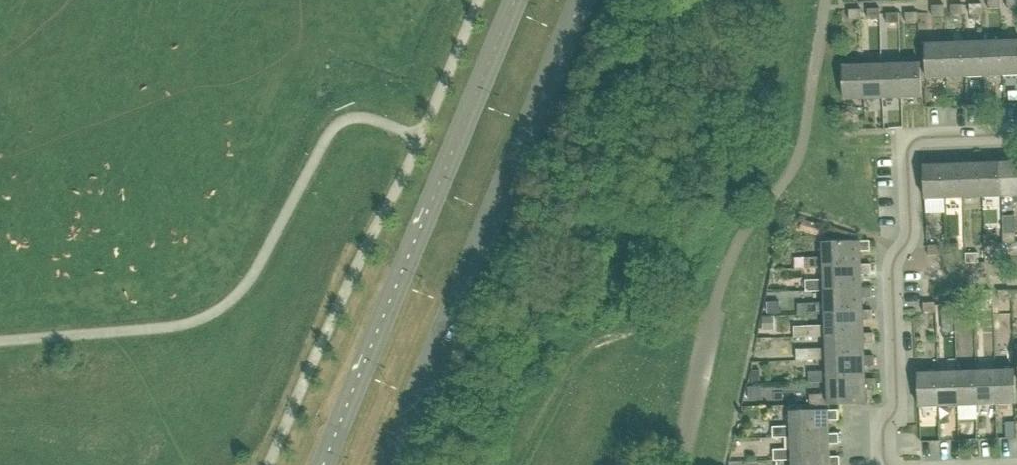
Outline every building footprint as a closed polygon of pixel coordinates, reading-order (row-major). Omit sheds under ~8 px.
[(1001,9),(1001,0),(988,0),(989,9),(1001,9)] [(1016,9),(1016,0),(1007,0),(1008,9),(1016,9)] [(970,15),(983,14),(983,4),(970,5),(970,15)] [(952,15),(964,15),(964,5),(951,5),(952,15)] [(933,16),(945,16),(945,6),(933,6),(933,16)] [(869,19),(881,19),(881,9),(868,9),(869,19)] [(850,20),(862,20),(862,10),(850,10),(850,20)] [(906,23),(919,23),(918,13),(906,13),(906,23)] [(887,24),(900,23),(899,14),(887,14),(887,24)] [(1003,76),(1016,75),(1016,41),(1002,42),(1003,76)] [(966,77),(985,76),(983,42),(965,43),(966,77)] [(985,76),(1003,76),(1002,42),(983,42),(985,76)] [(947,78),(966,77),(965,43),(946,44),(947,78)] [(927,79),(947,78),(946,44),(926,44),(927,79)] [(883,99),(902,98),(901,63),(882,64),(883,99)] [(901,63),(902,98),(922,97),(921,63),(901,63)] [(864,99),(883,99),(882,64),(863,65),(864,99)] [(845,100),(864,99),(863,65),(843,66),(845,100)] [(983,198),(1002,197),(1001,162),(982,163),(983,198)] [(1001,162),(1002,197),(1014,196),(1014,203),(1016,202),(1016,162),(1001,162)] [(965,198),(983,198),(982,163),(963,164),(965,198)] [(926,200),(946,199),(945,164),(925,165),(926,200)] [(946,199),(965,198),(963,164),(945,164),(946,199)] [(1004,242),(1016,242),(1016,232),(1003,232),(1004,242)] [(985,243),(988,243),(997,243),(997,233),(984,233),(985,243)] [(861,266),(862,265),(861,251),(870,250),(870,241),(823,243),(823,257),(805,258),(806,269),(824,268),(823,267),(861,266)] [(959,244),(947,244),(947,254),(959,254),(959,244)] [(928,255),(941,255),(940,245),(928,245),(928,255)] [(979,253),(967,253),(966,253),(966,254),(966,263),(979,262),(979,253)] [(863,289),(862,288),(862,275),(871,274),(871,264),(862,265),(861,266),(823,267),(824,268),(824,280),(806,280),(806,292),(824,291),(824,290),(863,289)] [(863,311),(863,298),(872,297),(872,287),(862,288),(863,289),(824,290),(824,291),(825,303),(807,304),(807,315),(825,314),(825,313),(863,311)] [(999,300),(1012,300),(1011,290),(999,290),(999,300)] [(980,301),(992,301),(992,291),(980,291),(980,301)] [(768,302),(768,314),(781,313),(780,301),(768,302)] [(943,311),(955,311),(955,302),(955,301),(943,302),(943,311)] [(924,312),(937,312),(936,302),(923,302),(924,312)] [(864,334),(864,333),(863,321),(873,320),(873,310),(863,311),(825,313),(825,314),(825,326),(807,326),(795,327),(795,338),(808,338),(826,337),(826,335),(864,334)] [(962,321),(975,320),(974,310),(961,310),(962,321)] [(827,358),(865,357),(864,344),(874,343),(873,333),(864,333),(864,334),(826,335),(826,337),(826,349),(797,350),(797,361),(827,360),(827,358)] [(866,380),(866,379),(865,366),(875,366),(874,357),(865,357),(827,358),(827,360),(827,372),(809,372),(810,383),(828,382),(827,381),(866,380)] [(995,370),(996,405),(1016,404),(1015,369),(995,370)] [(977,405),(996,405),(995,370),(976,371),(977,405)] [(940,407),(959,406),(957,371),(939,372),(940,407)] [(959,406),(977,405),(976,371),(957,371),(959,406)] [(920,407),(940,407),(939,372),(919,373),(920,407)] [(827,381),(828,382),(828,394),(810,395),(810,405),(866,404),(866,389),(875,389),(875,379),(866,379),(866,380),(827,381)] [(829,435),(829,434),(829,421),(838,421),(838,410),(790,412),(791,427),(773,427),(773,438),(791,438),(791,436),(829,435)] [(792,459),(830,458),(830,444),(839,444),(838,434),(829,434),(829,435),(791,436),(791,438),(792,449),(774,450),(774,462),(792,461),(792,459)]
